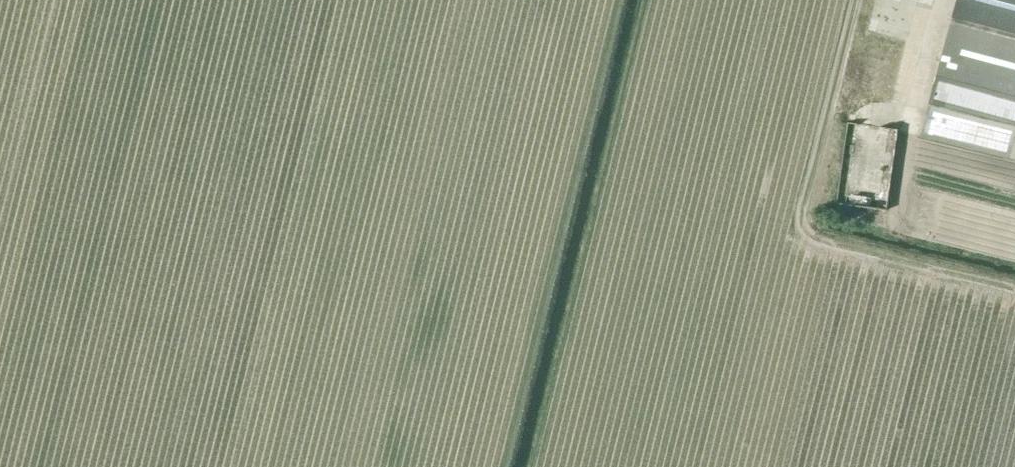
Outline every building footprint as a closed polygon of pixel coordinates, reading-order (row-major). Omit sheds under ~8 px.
[(920,136),(1014,160),(1014,0),(956,0),(920,136)]
